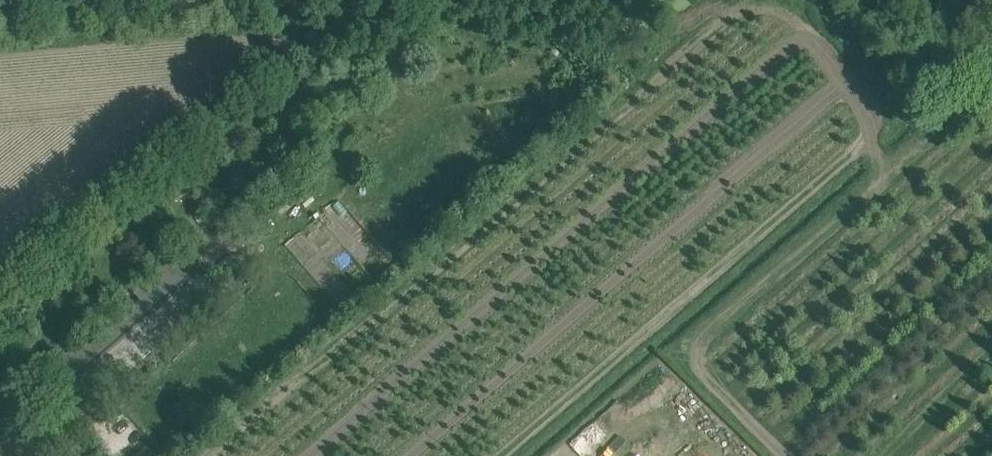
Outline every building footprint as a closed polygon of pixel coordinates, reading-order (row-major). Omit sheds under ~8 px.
[(215,293),(180,254),(54,366),(89,405),(215,293)] [(0,445),(0,455),(13,455),(0,445)]
